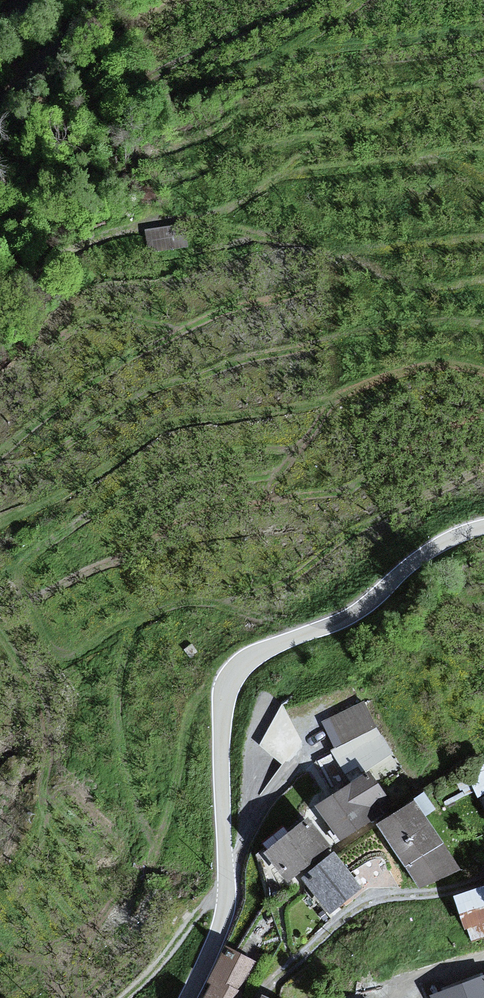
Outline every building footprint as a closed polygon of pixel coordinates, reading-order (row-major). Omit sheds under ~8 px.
[(366,706),(324,726),(336,752),(332,756),(350,788),(394,759),(366,706)] [(350,788),(314,811),(339,846),(397,815),(369,776),(350,788)] [(397,815),(375,829),(421,892),(461,872),(412,805),(397,815)] [(306,822),(263,858),(285,886),(331,852),(306,822)] [(329,857),(303,878),(331,917),(361,890),(329,857)] [(450,900),(469,943),(483,939),(483,889),(450,900)] [(205,997),(239,997),(240,994),(254,963),(225,952),(206,985),(210,988),(205,997)] [(436,997),(437,997),(483,997),(483,980),(436,997)]
